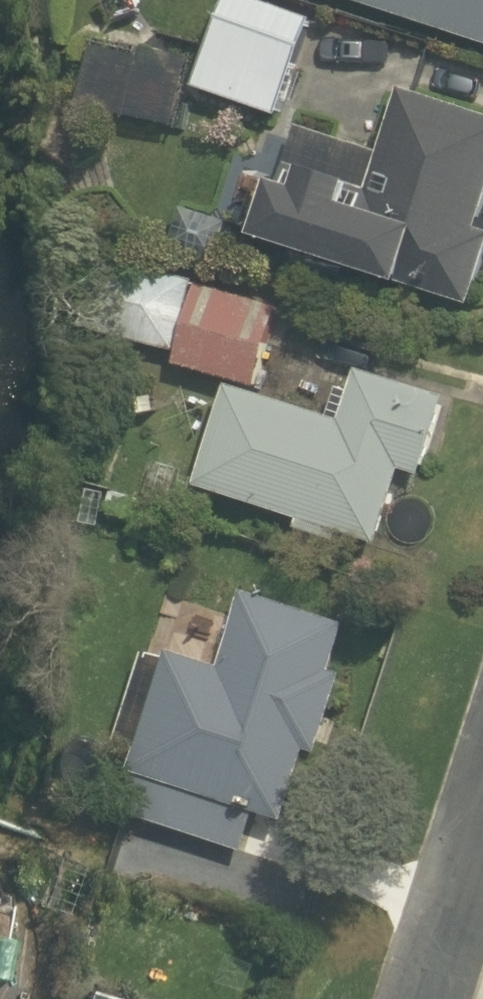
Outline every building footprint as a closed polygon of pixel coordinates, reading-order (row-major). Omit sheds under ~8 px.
[(280,119),(315,25),(249,0),(230,0),(197,88),(280,119)] [(482,45),(482,0),(349,0),(482,45)] [(482,223),(482,116),(403,90),(383,154),(302,128),(291,164),(293,165),(287,186),(279,184),(262,239),(474,306),(482,277),(482,229),(481,228),(482,223)] [(81,329),(177,353),(197,274),(101,250),(81,329)] [(258,390),(282,297),(204,275),(178,366),(258,390)] [(343,534),(382,546),(405,473),(428,480),(453,399),(362,371),(346,423),(231,388),(200,487),(184,482),(176,507),(208,517),(215,495),(304,523),(301,531),(340,543),(343,534)] [(103,379),(107,420),(159,415),(157,396),(139,398),(137,375),(103,379)] [(172,504),(181,470),(153,463),(144,497),(172,504)] [(98,528),(106,495),(79,488),(71,522),(98,528)] [(349,627),(245,592),(236,619),(193,605),(174,664),(167,662),(131,771),(135,773),(122,812),(247,853),(261,813),(286,821),(309,750),(321,754),(347,677),(334,673),(349,627)] [(79,990),(77,998),(107,998),(79,990)]
